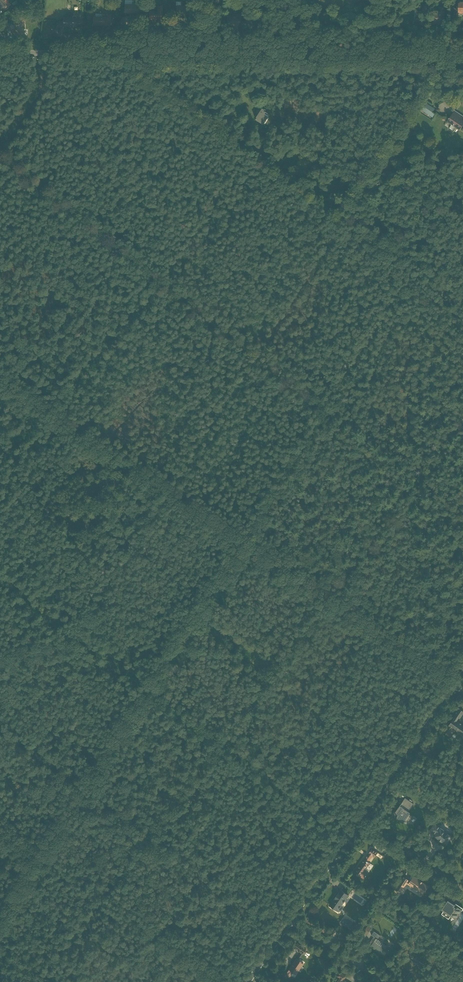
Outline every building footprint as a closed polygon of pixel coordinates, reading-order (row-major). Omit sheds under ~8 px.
[(123,14),(139,14),(139,2),(132,2),(132,4),(123,4),(123,14)] [(188,17),(191,17),(191,5),(176,5),(176,15),(188,15),(188,17)] [(156,22),(162,22),(162,6),(157,6),(157,11),(149,11),(149,20),(156,20),(156,22)] [(433,23),(446,23),(446,6),(438,6),(438,11),(433,11),(433,23)] [(414,19),(422,20),(423,11),(415,10),(414,19)] [(92,26),(110,26),(110,14),(92,14),(92,26)] [(226,27),(240,27),(240,15),(227,14),(226,27)] [(58,28),(77,29),(77,18),(58,17),(58,28)] [(246,29),(257,29),(258,20),(247,19),(246,29)] [(262,127),(271,114),(261,107),(252,120),(262,127)] [(462,126),(462,116),(455,110),(447,121),(460,131),(462,126)] [(462,735),(462,724),(459,721),(462,715),(462,710),(460,708),(448,725),(462,735)] [(393,815),(404,823),(405,821),(410,821),(413,816),(409,814),(410,813),(408,811),(414,803),(405,798),(393,815)] [(447,846),(454,837),(439,826),(432,836),(447,846)] [(378,853),(372,849),(355,872),(364,879),(368,874),(364,871),(370,863),(368,862),(372,856),(374,857),(378,853)] [(424,895),(430,885),(414,875),(411,881),(404,877),(395,890),(401,894),(407,884),(424,895)] [(338,912),(349,895),(341,889),(329,906),(338,912)] [(462,912),(461,911),(462,908),(462,905),(456,901),(455,902),(448,898),(439,913),(456,923),(462,912)] [(353,919),(343,914),(339,921),(350,926),(353,919)] [(367,942),(385,954),(392,943),(374,931),(367,942)] [(299,941),(296,945),(302,951),(305,947),(299,941)] [(296,975),(304,963),(296,958),(288,970),(296,975)] [(404,965),(417,975),(423,968),(409,958),(404,965)] [(344,980),(346,976),(339,972),(336,976),(338,977),(335,981),(348,981),(344,980)]
